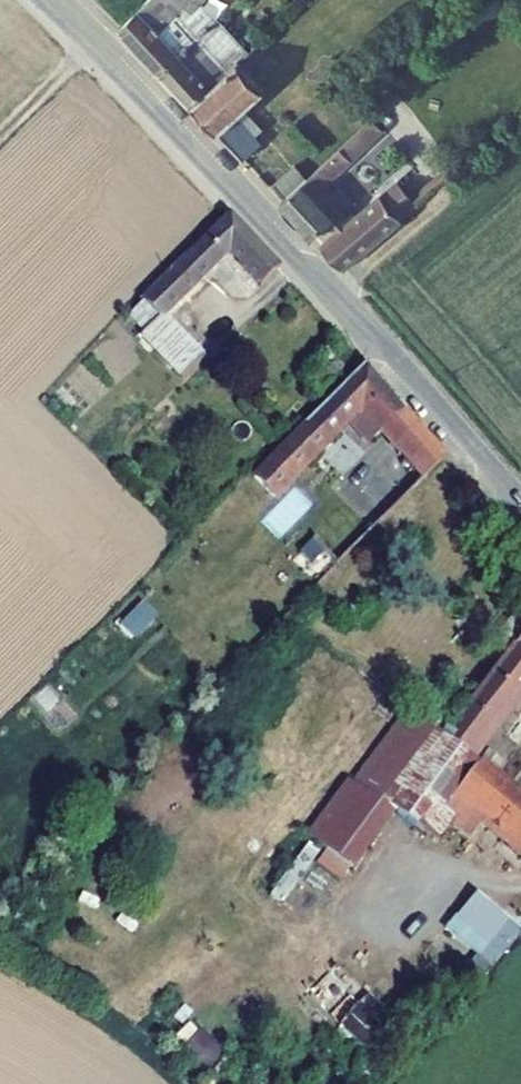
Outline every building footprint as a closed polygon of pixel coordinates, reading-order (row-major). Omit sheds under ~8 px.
[(126,15),(165,61),(204,25),(190,9),(199,0),(142,0),(126,15)] [(165,61),(192,93),(232,56),(204,25),(165,61)] [(259,87),(232,56),(192,93),(238,149),(256,132),(236,107),(259,87)] [(309,172),(285,194),(279,198),(314,240),(352,208),(327,179),(387,129),(375,116),(309,172)] [(265,143),(256,132),(238,149),(247,159),(265,143)] [(273,180),(285,194),(309,172),(298,159),(273,180)] [(340,271),(404,217),(383,194),(357,215),(352,208),(314,240),(340,271)] [(147,300),(166,320),(225,263),(258,297),(280,276),(230,221),(147,300)] [(207,362),(166,320),(145,340),(186,382),(207,362)] [(408,422),(366,373),(245,492),(255,502),(263,494),(274,505),(351,429),(369,447),(373,443),(379,450),(408,422)] [(395,466),(422,439),(408,422),(379,450),(395,466)] [(339,571),(446,467),(422,439),(395,466),(403,474),(322,554),(339,571)] [(445,732),(438,748),(468,769),(520,708),(520,619),(494,650),(506,662),(445,732)] [(403,799),(441,826),(477,775),(468,769),(438,748),(403,799)] [(479,772),(477,775),(441,826),(437,823),(475,854),(486,839),(520,867),(520,806),(479,772)] [(463,896),(446,916),(477,943),(497,924),(463,896)] [(367,992),(337,1025),(366,1051),(396,1018),(367,992)]
